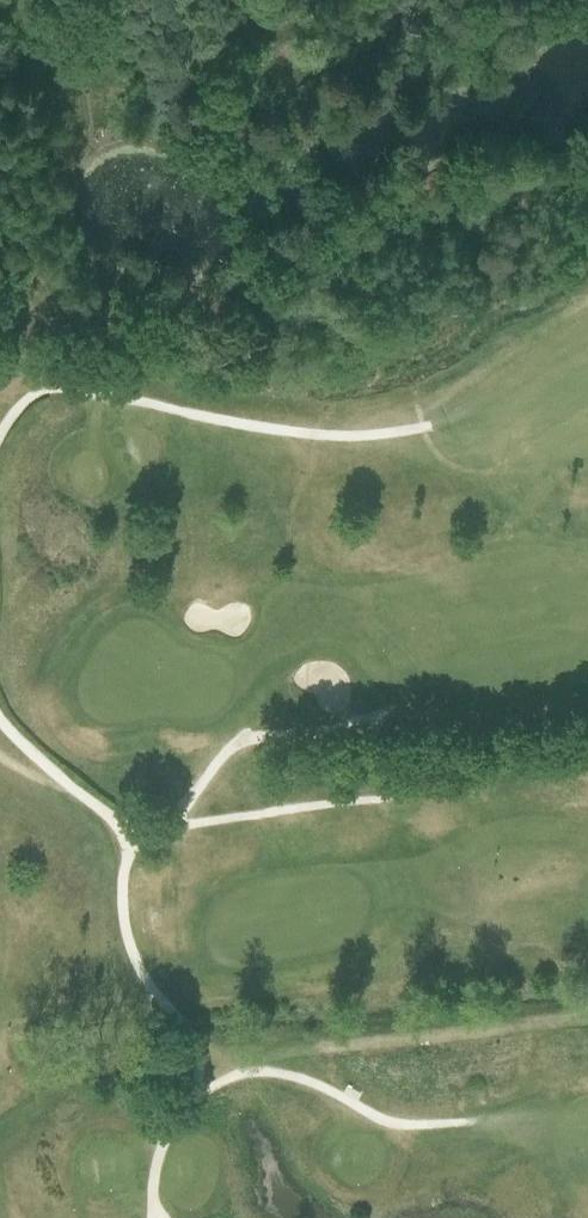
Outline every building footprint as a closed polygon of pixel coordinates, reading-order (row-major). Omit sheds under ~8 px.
[(110,16),(120,15),(127,2),(125,0),(100,0),(110,16)]
